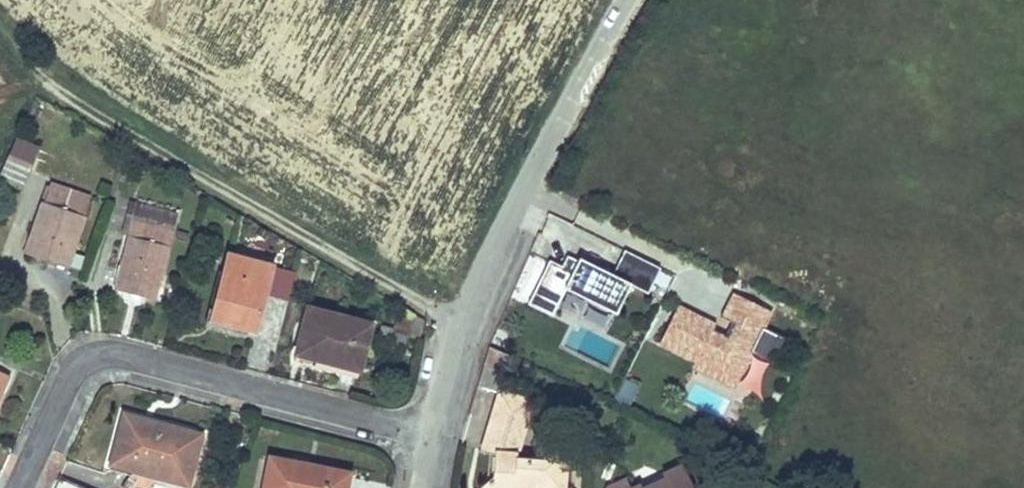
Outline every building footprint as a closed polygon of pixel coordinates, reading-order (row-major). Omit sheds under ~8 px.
[(22,189),(38,147),(12,138),(0,172),(0,181),(22,189)] [(51,182),(26,254),(66,268),(92,196),(51,182)] [(134,216),(114,288),(157,299),(175,226),(134,216)] [(229,254),(212,318),(256,330),(274,265),(229,254)] [(666,272),(630,254),(618,278),(585,262),(583,264),(573,259),(568,270),(555,263),(533,307),(557,319),(571,292),(621,317),(636,288),(653,297),(666,272)] [(721,330),(685,311),(666,347),(704,366),(701,372),(738,390),(755,357),(776,367),(789,343),(768,332),(776,316),(740,298),(728,322),(739,328),(732,341),(719,334),(721,330)] [(309,307),(296,354),(316,359),(319,351),(326,353),(324,358),(361,367),(373,323),(309,307)] [(11,376),(0,371),(0,399),(11,376)] [(640,388),(627,381),(615,402),(629,410),(640,388)] [(483,449),(494,453),(493,476),(479,487),(563,487),(565,457),(543,455),(543,460),(517,458),(517,451),(532,401),(500,390),(483,449)] [(124,415),(122,422),(159,431),(161,423),(124,415)] [(122,422),(112,464),(189,483),(202,434),(161,423),(159,431),(122,422)] [(265,487),(347,487),(351,474),(271,457),(265,487)] [(683,465),(662,474),(665,479),(645,487),(694,487),(683,465)] [(608,486),(613,487),(629,487),(625,479),(608,486)]
